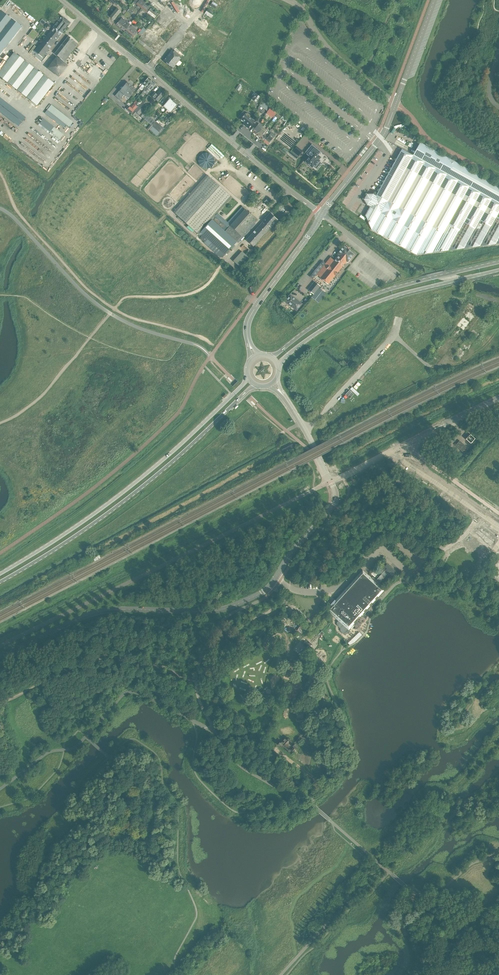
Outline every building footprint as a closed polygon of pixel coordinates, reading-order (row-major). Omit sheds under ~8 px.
[(134,2),(146,12),(148,9),(150,7),(146,4),(144,6),(143,6),(146,2),(144,0),(140,0),(138,2),(136,0),(135,0),(134,2)] [(184,4),(195,9),(199,2),(195,0),(186,0),(184,4)] [(228,1),(223,11),(233,16),(238,5),(228,1)] [(184,4),(181,11),(192,16),(195,9),(184,4)] [(115,19),(121,11),(117,8),(110,16),(114,20),(115,19)] [(151,8),(149,11),(156,16),(158,13),(151,8)] [(1,12),(0,14),(0,53),(20,27),(1,12)] [(61,33),(62,34),(71,23),(62,16),(53,27),(54,27),(35,51),(42,57),(61,33)] [(121,28),(126,21),(122,18),(116,24),(121,28)] [(125,32),(130,26),(129,26),(130,24),(126,21),(121,28),(125,32)] [(130,26),(125,32),(129,34),(134,28),(132,26),(131,27),(130,26)] [(159,31),(155,35),(164,44),(174,34),(166,27),(161,33),(159,31)] [(133,38),(137,32),(135,31),(136,29),(134,28),(129,34),(133,38)] [(190,32),(184,39),(192,45),(198,38),(190,32)] [(153,42),(148,48),(155,54),(164,44),(155,35),(151,40),(153,42)] [(54,54),(64,61),(78,44),(68,36),(54,54)] [(184,39),(178,46),(186,52),(192,45),(184,39)] [(171,51),(163,61),(173,68),(176,65),(178,66),(181,63),(179,61),(181,59),(171,51)] [(52,83),(15,54),(0,73),(0,75),(37,104),(52,83)] [(59,75),(66,66),(57,58),(49,68),(59,75)] [(151,83),(153,81),(149,77),(139,89),(141,91),(142,90),(144,91),(146,88),(146,89),(148,86),(147,85),(150,82),(151,83)] [(150,91),(156,84),(153,81),(151,83),(150,82),(147,85),(148,86),(146,89),(146,88),(144,91),(143,92),(146,95),(150,91)] [(123,96),(132,86),(128,82),(123,87),(121,89),(115,96),(120,100),(123,96)] [(133,93),(132,93),(133,93),(136,89),(132,86),(123,96),(127,100),(133,93)] [(157,102),(163,95),(159,91),(156,94),(154,93),(151,96),(157,102)] [(167,109),(175,100),(171,96),(163,105),(167,109)] [(147,113),(142,108),(147,103),(144,100),(134,111),(139,115),(142,118),(147,113)] [(171,113),(179,103),(175,100),(167,109),(171,113)] [(271,106),(264,100),(260,105),(267,111),(271,106)] [(272,107),(268,112),(273,116),(277,111),(272,107)] [(283,113),(284,112),(280,109),(279,109),(278,111),(274,116),(279,119),(283,113)] [(254,121),(250,117),(250,115),(248,113),(246,113),(246,114),(245,114),(243,112),(239,116),(242,118),(241,119),(244,122),(243,124),(248,128),(254,121)] [(156,122),(148,115),(145,119),(153,126),(156,122)] [(163,127),(156,122),(153,126),(159,131),(163,127)] [(256,135),(263,127),(259,124),(252,132),(256,135)] [(260,138),(267,130),(263,127),(256,135),(260,138)] [(264,141),(269,135),(266,133),(269,130),(267,129),(267,130),(260,138),(264,141)] [(268,145),(273,139),(270,136),(271,135),(270,134),(269,135),(264,141),(268,145)] [(420,142),(416,149),(419,151),(416,157),(402,149),(376,195),(373,194),(367,194),(365,197),(364,200),(367,205),(370,207),(365,215),(372,230),(417,255),(498,243),(498,186),(420,142)] [(312,144),(305,152),(310,156),(305,162),(317,171),(328,157),(312,144)] [(222,229),(212,219),(232,197),(207,175),(173,212),(198,234),(201,230),(202,231),(200,232),(201,233),(196,238),(198,240),(201,237),(223,257),(225,254),(226,255),(236,245),(235,244),(257,220),(242,206),(222,229)] [(253,246),(271,227),(278,220),(273,216),(273,215),(272,213),(270,213),(263,221),(263,222),(246,240),(253,246)] [(328,284),(346,261),(348,262),(354,254),(344,246),(337,254),(339,255),(334,260),(331,258),(317,275),(320,277),(320,278),(328,284)] [(234,261),(240,267),(249,258),(242,252),(234,261)] [(319,287),(320,286),(314,282),(308,290),(313,294),(319,287)] [(314,295),(311,297),(318,303),(326,293),(319,287),(313,294),(314,295)] [(302,304),(290,294),(284,301),(297,311),(302,304)] [(458,364),(480,335),(473,329),(451,359),(458,364)] [(471,443),(475,439),(470,434),(466,439),(471,443)] [(468,448),(460,441),(455,445),(464,453),(468,448)] [(283,452),(294,447),(292,444),(282,449),(283,452)] [(397,573),(387,564),(380,572),(382,574),(376,580),(379,583),(388,574),(392,578),(397,573)] [(379,583),(376,580),(373,577),(370,580),(362,573),(360,575),(361,576),(336,604),(335,602),(333,604),(332,606),(333,607),(331,610),(337,616),(335,618),(339,620),(337,622),(337,625),(340,628),(340,631),(343,634),(346,634),(351,629),(350,628),(352,624),(357,629),(366,619),(362,616),(387,589),(379,583)]
